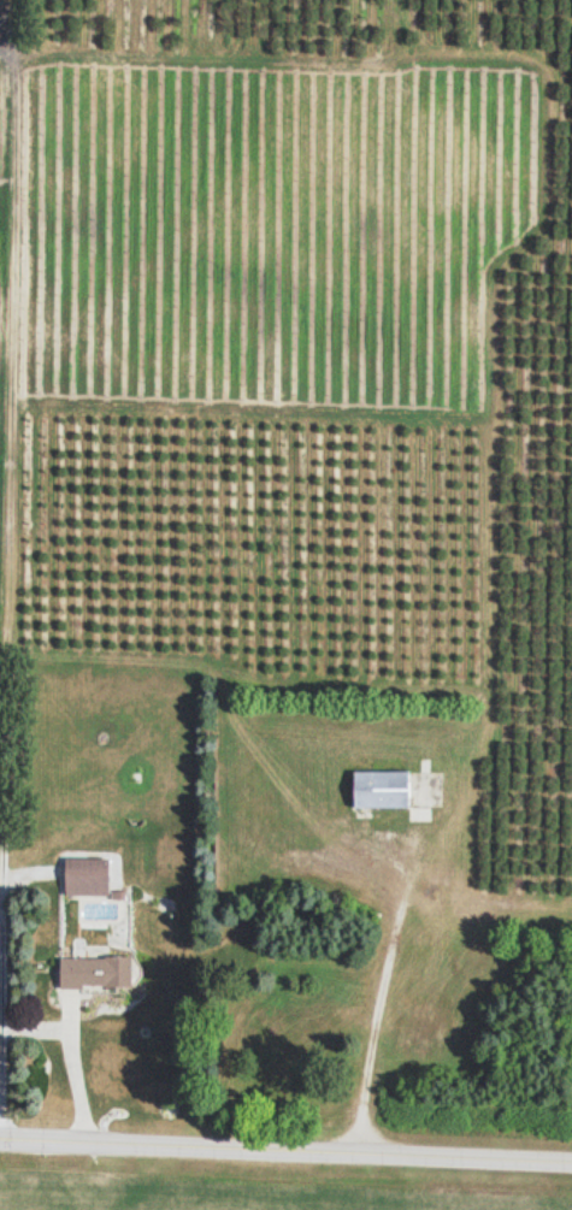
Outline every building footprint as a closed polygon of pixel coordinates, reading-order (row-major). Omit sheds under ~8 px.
[(348,810),(405,810),(405,774),(348,774),(348,810)] [(61,898),(105,898),(105,861),(61,861),(61,898)] [(128,990),(128,959),(56,960),(57,991),(128,990)]
